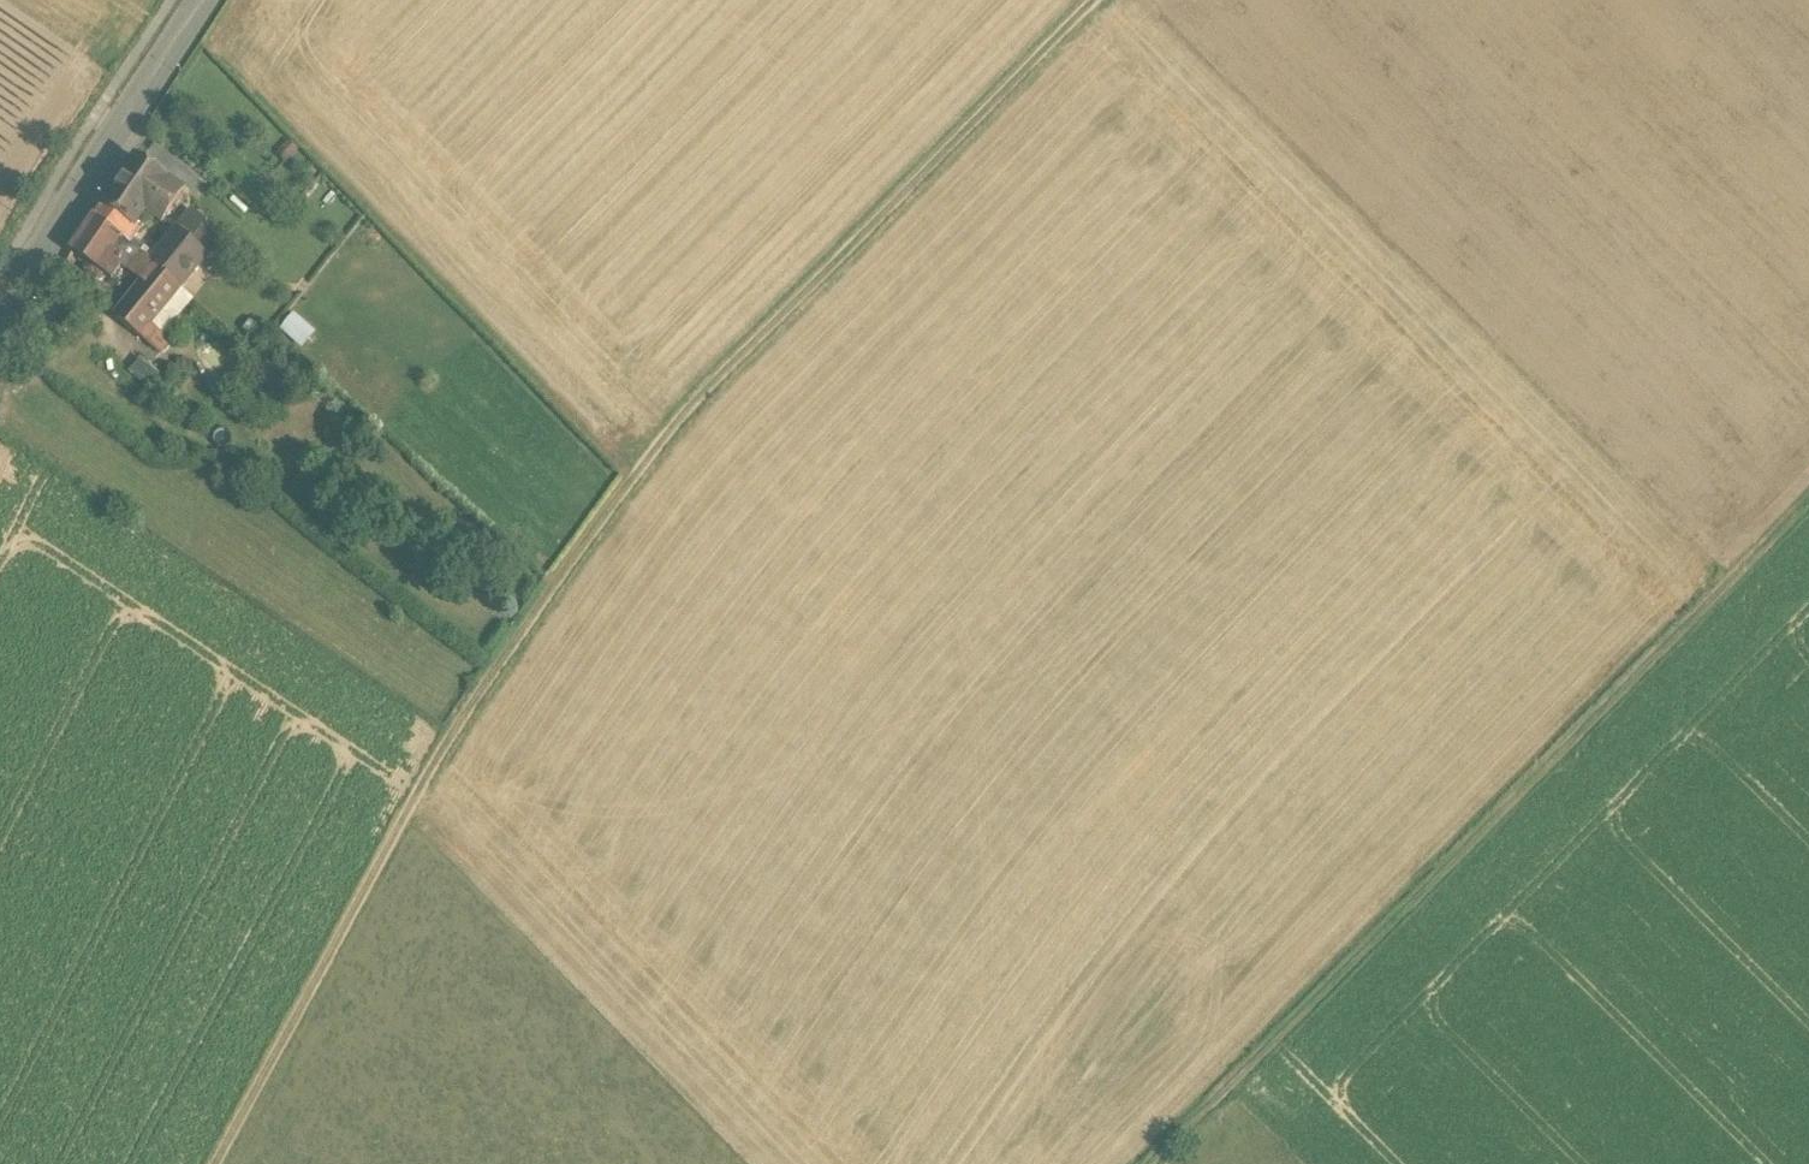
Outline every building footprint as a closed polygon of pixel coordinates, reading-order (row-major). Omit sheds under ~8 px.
[(181,194),(135,162),(105,206),(140,231),(151,215),(161,222),(181,194)] [(194,212),(175,234),(176,235),(152,265),(156,269),(179,287),(180,289),(222,237),(194,212)] [(122,238),(96,220),(73,252),(91,265),(87,271),(98,280),(103,273),(112,280),(122,265),(124,263),(112,255),(121,239),(122,238)] [(152,265),(121,239),(112,255),(124,263),(122,265),(143,285),(156,269),(152,265)] [(143,285),(117,319),(140,338),(149,326),(157,317),(156,316),(179,287),(156,269),(143,285)] [(308,345),(317,327),(292,315),(283,334),(308,345)] [(169,342),(149,326),(140,338),(160,353),(169,342)]
